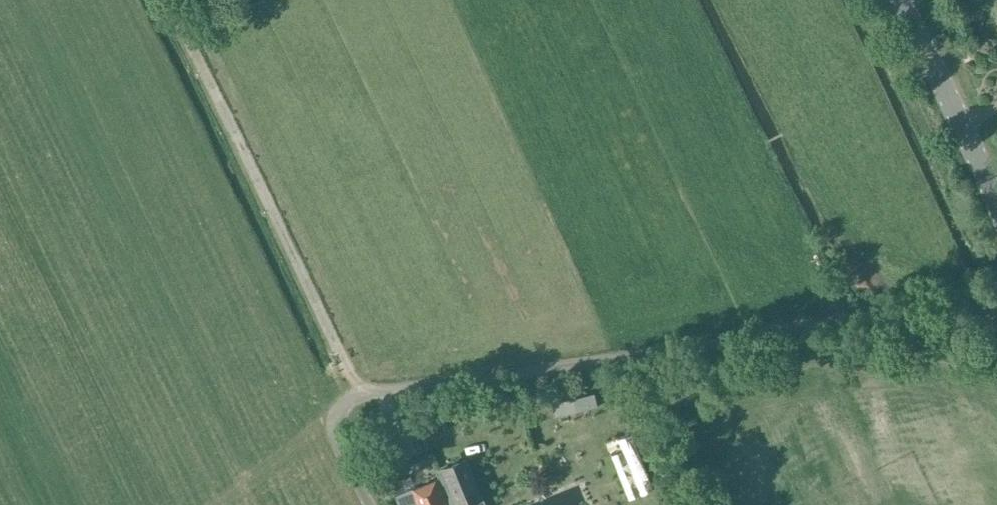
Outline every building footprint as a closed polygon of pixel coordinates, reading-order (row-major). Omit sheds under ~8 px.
[(467,461),(467,460),(439,473),(441,479),(397,498),(400,504),(486,504),(467,461)]
